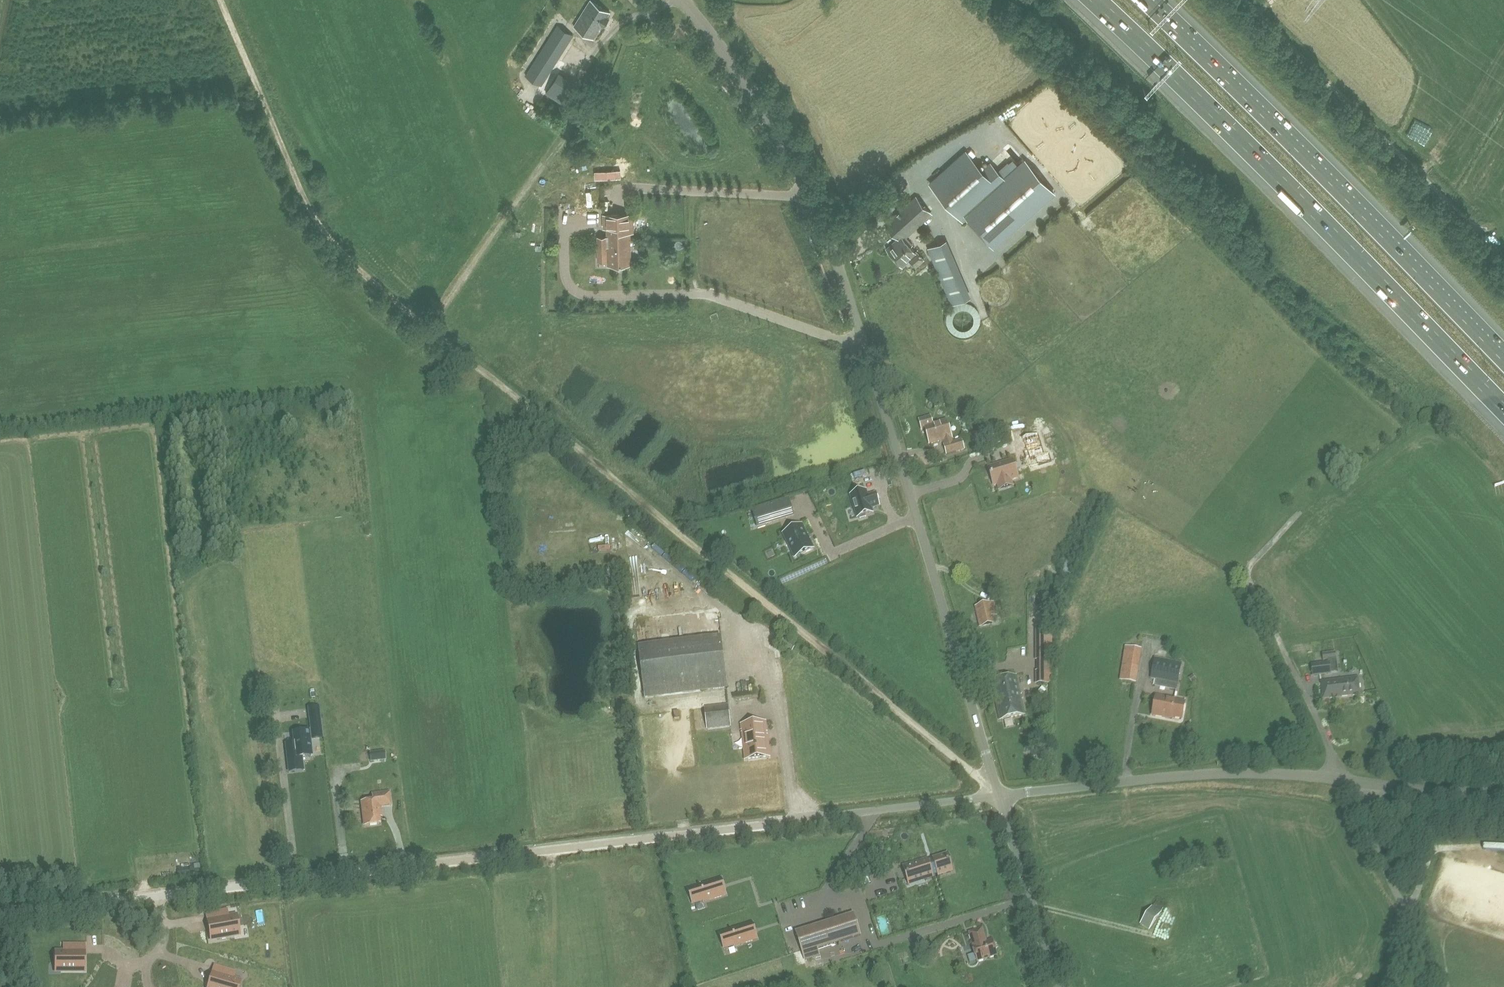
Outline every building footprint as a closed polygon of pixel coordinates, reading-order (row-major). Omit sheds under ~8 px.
[(574,26),(594,38),(602,25),(604,26),(609,17),(607,16),(610,12),(591,0),(590,0),(574,26)] [(526,75),(541,85),(573,35),(557,25),(526,75)] [(549,93),(565,100),(573,84),(557,77),(549,93)] [(1018,100),(1005,116),(1013,122),(1026,106),(1018,100)] [(1025,160),(1004,178),(991,163),(983,170),(966,151),(930,183),(963,220),(967,216),(994,246),(1054,193),(1025,160)] [(1348,183),(1352,180),(1333,159),(1329,163),(1348,183)] [(932,213),(916,195),(886,223),(900,239),(895,243),(894,241),(886,248),(903,266),(910,260),(915,266),(924,259),(917,250),(916,251),(911,246),(913,244),(906,236),(932,213)] [(633,214),(603,215),(604,227),(607,227),(607,237),(598,237),(598,246),(607,245),(608,265),(631,264),(630,231),(633,231),(633,214)] [(945,240),(928,247),(937,268),(953,260),(945,240)] [(1494,255),(1503,248),(1497,241),(1489,248),(1494,255)] [(953,260),(937,268),(950,298),(966,291),(953,260)] [(1013,266),(1005,269),(1008,276),(1016,273),(1013,266)] [(931,417),(919,420),(922,429),(926,428),(930,443),(946,438),(948,444),(945,445),(947,453),(964,448),(962,440),(953,443),(951,437),(946,420),(933,424),(931,417)] [(1043,448),(1029,452),(1032,460),(1037,459),(1040,466),(1053,462),(1050,454),(1046,455),(1043,448)] [(1013,463),(990,470),(995,486),(1018,479),(1013,463)] [(866,492),(851,496),(858,518),(859,517),(860,519),(866,517),(866,515),(872,513),(871,508),(879,506),(875,494),(867,496),(866,492)] [(792,509),(789,498),(751,509),(755,521),(792,509)] [(802,524),(782,534),(794,559),(815,549),(802,524)] [(642,531),(638,539),(648,544),(652,536),(642,531)] [(660,543),(654,549),(664,560),(671,554),(660,543)] [(631,558),(630,552),(605,555),(605,561),(631,558)] [(976,607),(981,627),(993,624),(991,616),(997,615),(994,603),(976,607)] [(717,617),(711,620),(708,612),(703,613),(709,630),(720,626),(717,617)] [(1050,684),(1050,627),(1038,627),(1038,683),(1050,684)] [(792,651),(796,645),(786,638),(781,644),(792,651)] [(645,696),(727,686),(722,640),(639,650),(645,696)] [(1126,647),(1123,664),(1138,666),(1141,649),(1126,647)] [(1335,652),(1322,654),(1323,661),(1336,659),(1335,652)] [(1151,678),(1178,683),(1181,663),(1155,658),(1151,678)] [(1312,665),(1313,676),(1330,674),(1329,663),(1312,665)] [(1016,676),(992,681),(1001,720),(1024,715),(1016,676)] [(1359,694),(1358,678),(1322,683),(1324,698),(1359,694)] [(1165,717),(1166,716),(1182,719),(1183,714),(1185,715),(1186,708),(1184,708),(1185,703),(1175,701),(1175,699),(1156,696),(1152,715),(1165,717)] [(731,726),(728,704),(705,707),(707,728),(731,726)] [(321,718),(311,719),(313,739),(323,738),(321,718)] [(743,736),(733,737),(735,748),(744,747),(746,759),(769,757),(765,721),(742,724),(743,736)] [(295,741),(287,742),(288,757),(289,764),(303,762),(302,755),(312,754),(309,729),(293,731),(295,741)] [(656,733),(647,734),(649,758),(654,757),(653,746),(658,746),(656,733)] [(370,762),(378,761),(377,753),(377,752),(369,753),(369,754),(370,762)] [(373,800),(362,802),(365,825),(379,823),(378,806),(390,805),(389,791),(372,794),(373,800)] [(932,854),(907,862),(913,882),(938,874),(938,873),(942,872),(943,873),(958,868),(953,850),(937,855),(937,856),(933,857),(932,854)] [(706,898),(729,892),(724,875),(692,884),(696,896),(705,894),(706,898)] [(1161,912),(1160,912),(1152,906),(1140,924),(1149,930),(1161,912)] [(212,920),(207,921),(210,940),(239,934),(236,916),(227,918),(226,910),(210,913),(212,920)] [(811,951),(861,936),(854,914),(796,932),(805,960),(813,957),(811,951)] [(755,939),(750,922),(717,932),(721,944),(731,941),(732,946),(755,939)] [(973,946),(977,960),(997,954),(993,940),(985,943),(984,940),(985,939),(982,928),(970,932),(974,946),(973,946)] [(56,952),(56,970),(86,971),(86,952),(81,952),(81,944),(66,944),(66,952),(56,952)] [(210,986),(240,986),(242,982),(233,979),(235,972),(220,968),(218,975),(214,974),(210,986)]
